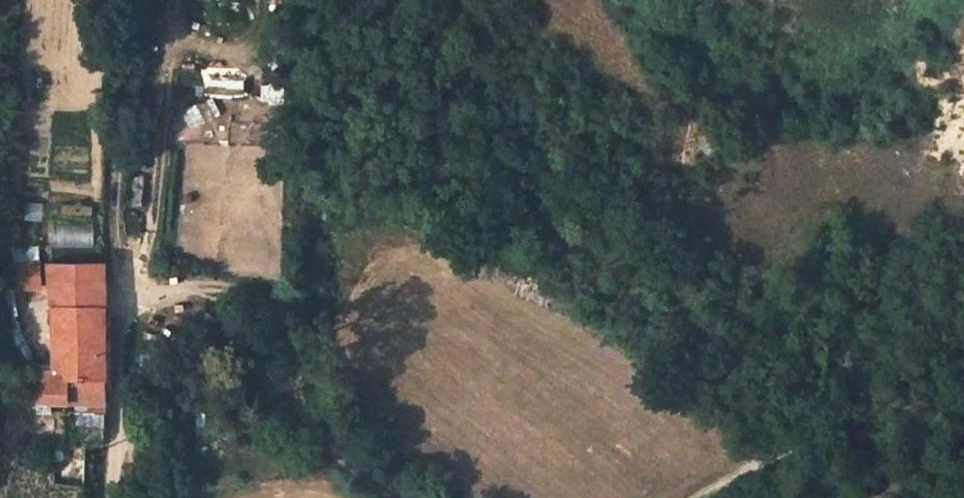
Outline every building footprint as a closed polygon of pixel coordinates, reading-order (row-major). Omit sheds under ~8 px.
[(0,57),(0,72),(12,73),(12,58),(0,57)] [(97,246),(97,225),(55,224),(54,246),(97,246)] [(39,259),(12,261),(14,289),(42,286),(39,259)] [(101,262),(49,262),(50,287),(101,286),(101,262)] [(101,286),(50,287),(50,304),(102,304),(101,286)] [(102,304),(50,304),(52,350),(67,350),(67,368),(53,368),(37,369),(38,401),(103,400),(102,330),(102,304)] [(67,350),(52,350),(53,368),(67,368),(67,350)]
